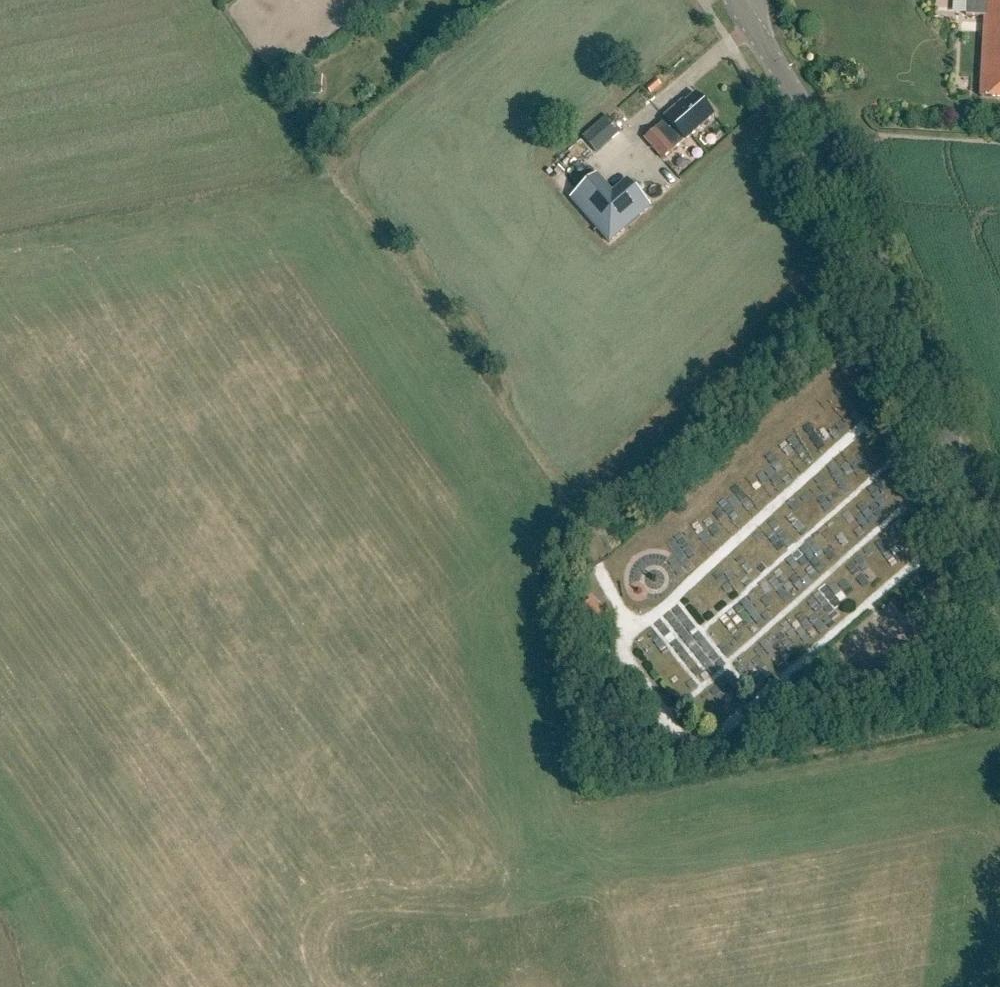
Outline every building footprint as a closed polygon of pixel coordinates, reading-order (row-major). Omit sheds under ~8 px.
[(965,17),(986,18),(981,97),(999,98),(999,0),(966,0),(965,17)] [(663,118),(667,123),(648,138),(664,159),(715,117),(696,94),(686,103),(684,101),(663,118)] [(622,131),(608,116),(583,139),(596,154),(622,131)] [(570,196),(609,242),(651,206),(628,178),(613,191),(598,173),(570,196)] [(594,600),(581,611),(594,625),(607,615),(594,600)]
